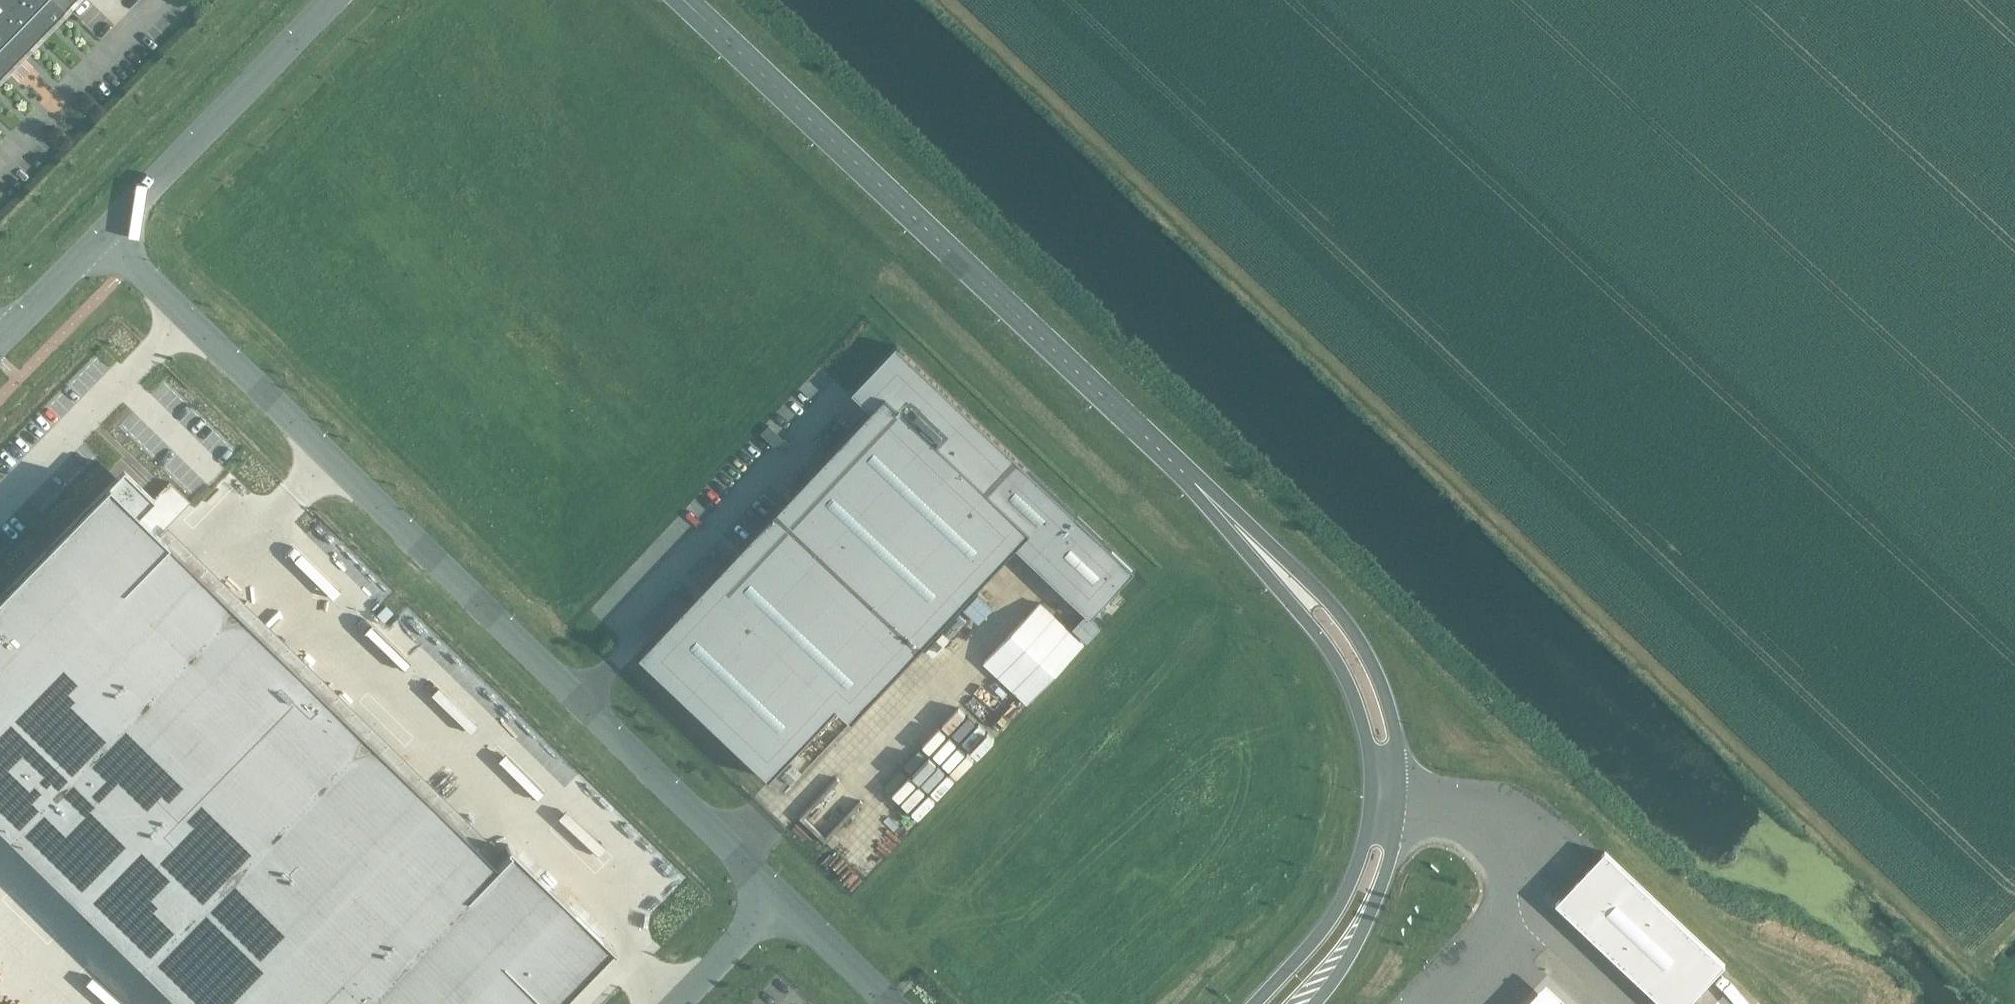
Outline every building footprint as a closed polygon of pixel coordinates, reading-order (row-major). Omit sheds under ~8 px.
[(66,8),(74,0),(0,0),(0,76),(66,8)] [(793,493),(640,656),(770,779),(838,707),(853,720),(953,614),(1016,547),(1031,561),(1091,618),(1135,571),(1075,514),(897,346),(866,378),(872,384),(863,394),(870,401),(879,391),(885,396),(793,493)] [(180,1003),(554,1003),(609,948),(611,950),(614,948),(507,844),(505,846),(507,848),(494,862),(138,513),(153,498),(122,467),(0,592),(0,828),(180,1003)] [(1557,904),(1662,1003),(1685,1003),(1686,1002),(1715,972),(1724,963),(1606,852),(1597,861),(1570,890),(1557,904)]
